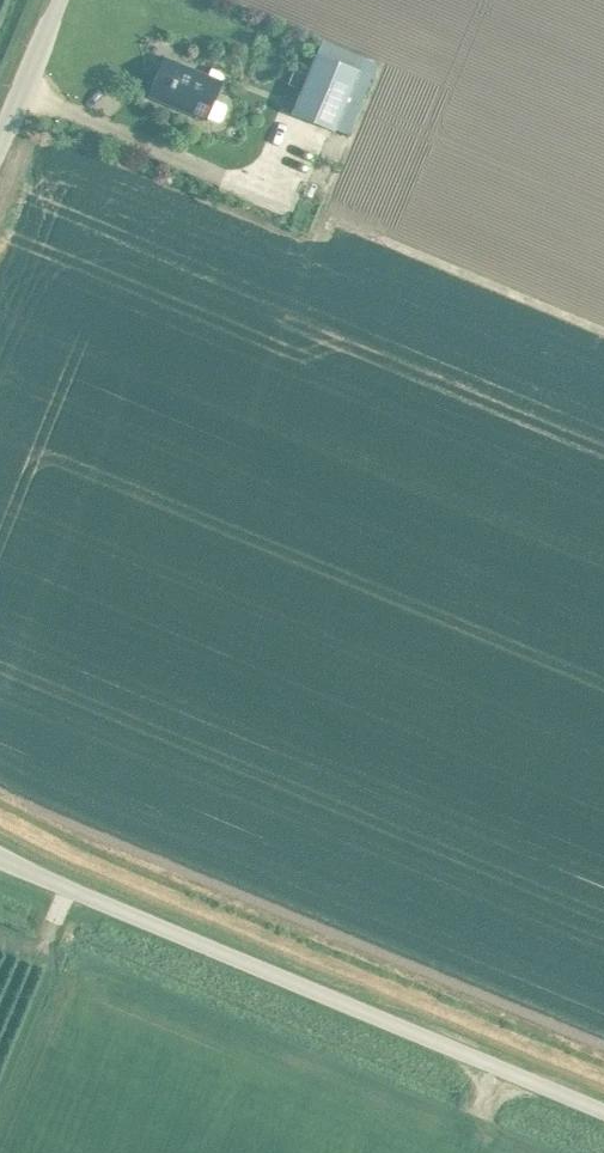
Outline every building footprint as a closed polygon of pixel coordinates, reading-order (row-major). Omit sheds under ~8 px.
[(332,131),(357,70),(315,52),(290,113),(332,131)] [(205,120),(221,80),(162,56),(146,96),(205,120)] [(264,116),(268,135),(280,132),(276,113),(264,116)]
